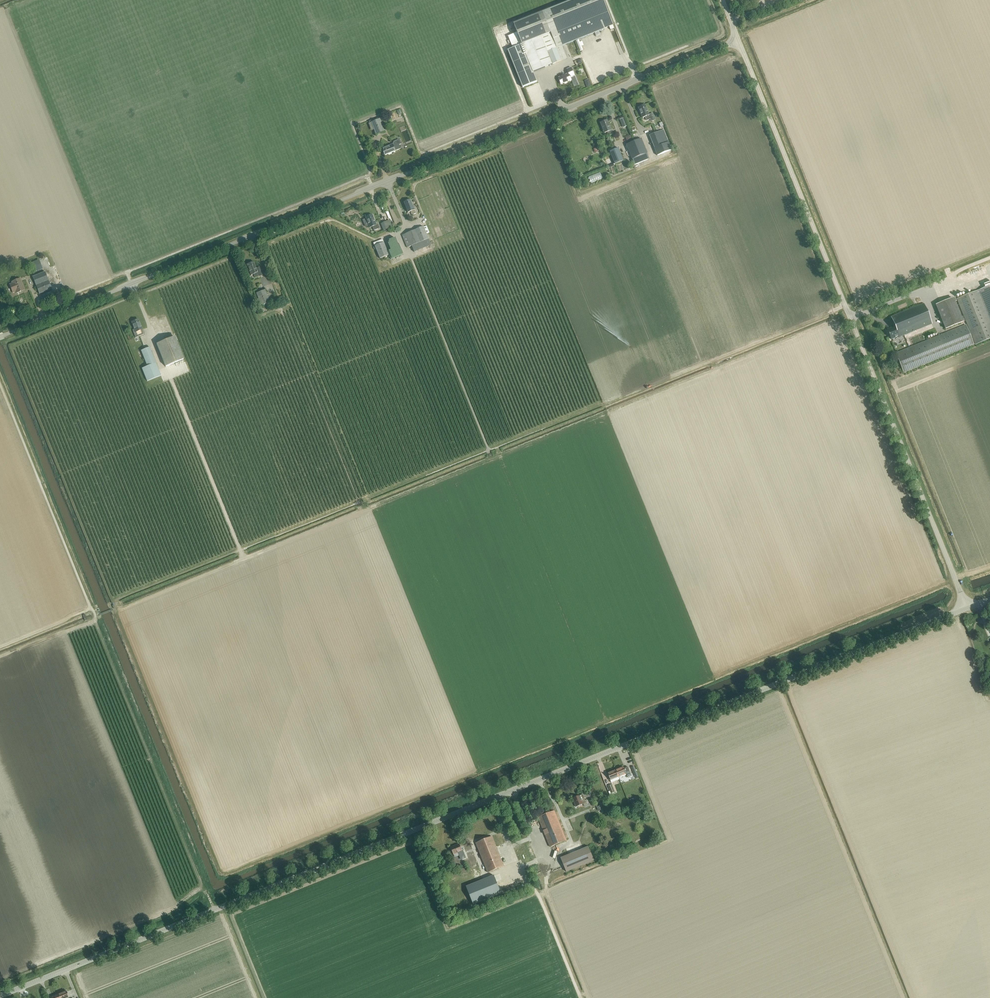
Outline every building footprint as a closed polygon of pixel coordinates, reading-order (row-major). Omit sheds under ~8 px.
[(556,48),(613,25),(603,0),(575,0),(542,13),(556,48)] [(522,87),(537,82),(533,72),(561,60),(556,48),(542,13),(513,24),(517,33),(508,36),(513,48),(507,50),(522,87)] [(581,58),(585,64),(589,61),(588,58),(586,55),(581,58)] [(560,84),(571,80),(570,77),(574,76),(571,68),(566,69),(568,74),(558,78),(560,84)] [(646,120),(650,119),(649,115),(645,105),(638,107),(642,117),(645,116),(646,120)] [(380,118),(371,122),(376,135),(385,131),(380,118)] [(608,135),(612,134),(611,130),(607,120),(600,122),(604,133),(607,132),(608,135)] [(663,130),(649,135),(654,148),(657,155),(671,150),(663,130)] [(641,138),(626,144),(632,159),(634,164),(648,159),(646,153),(647,153),(641,138)] [(395,151),(400,149),(399,145),(401,144),(399,139),(393,141),(392,144),(382,148),(385,155),(395,151)] [(614,164),(623,160),(618,148),(609,151),(614,164)] [(412,215),(415,213),(414,210),(410,199),(404,202),(408,212),(410,211),(412,215)] [(374,230),(377,228),(376,225),(372,214),(365,217),(370,227),(372,226),(374,230)] [(381,223),(383,230),(392,227),(389,220),(381,223)] [(424,226),(402,235),(407,247),(412,245),(414,252),(431,245),(428,239),(424,226)] [(379,258),(388,255),(384,242),(375,246),(379,258)] [(31,272),(31,274),(44,270),(41,261),(39,262),(37,259),(32,261),(35,270),(31,272)] [(255,278),(259,276),(257,272),(253,262),(246,265),(251,275),(253,274),(255,278)] [(45,272),(32,277),(39,294),(52,290),(45,272)] [(12,283),(9,284),(12,293),(15,292),(16,293),(24,290),(20,278),(11,282),(12,283)] [(956,299),(975,345),(989,339),(989,285),(956,299)] [(256,294),(261,306),(270,303),(265,290),(256,294)] [(953,298),(936,305),(945,329),(963,322),(953,298)] [(898,337),(931,324),(923,304),(891,317),(895,327),(887,330),(891,339),(898,336),(898,337)] [(159,327),(168,324),(163,312),(155,315),(156,317),(150,320),(155,331),(160,329),(159,327)] [(138,319),(131,322),(134,329),(132,330),(135,338),(144,334),(138,319)] [(904,373),(974,345),(966,324),(895,353),(904,373)] [(156,345),(166,367),(170,365),(183,360),(174,338),(161,343),(156,345)] [(147,367),(156,363),(150,347),(141,351),(147,367)] [(147,367),(142,369),(147,381),(161,376),(156,363),(147,367)] [(623,767),(615,770),(618,776),(626,773),(627,777),(631,776),(627,766),(624,768),(623,767)] [(610,780),(618,776),(615,770),(607,773),(610,780)] [(582,794),(572,798),(576,807),(583,804),(584,806),(585,806),(588,805),(589,804),(588,800),(586,799),(585,800),(582,794)] [(550,847),(566,840),(554,811),(538,817),(550,847)] [(488,872),(504,866),(492,836),(476,843),(488,872)] [(459,844),(450,847),(453,854),(458,852),(461,859),(465,857),(462,851),(459,844)] [(566,871),(594,860),(588,846),(560,858),(566,871)] [(465,885),(472,903),(500,892),(493,874),(465,885)]
